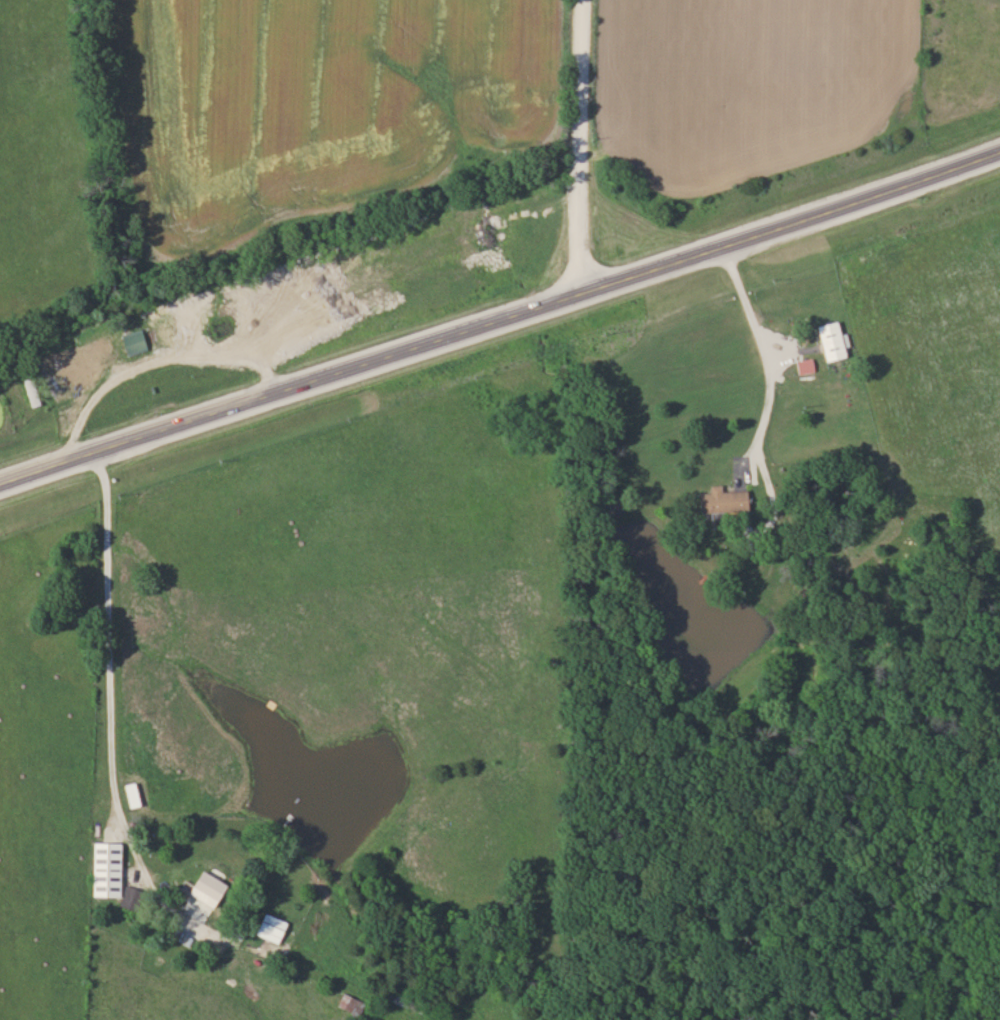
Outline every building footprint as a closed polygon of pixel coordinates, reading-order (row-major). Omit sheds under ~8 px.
[(811,326),(821,363),(842,357),(832,321),(811,326)] [(151,346),(146,330),(122,337),(126,353),(151,346)] [(810,372),(808,359),(793,362),(794,374),(810,372)] [(22,409),(19,400),(0,406),(0,416),(22,409)] [(718,491),(718,486),(706,486),(706,493),(696,493),(696,515),(745,514),(745,491),(718,491)] [(222,887),(198,871),(183,894),(206,910),(222,887)] [(358,1019),(358,995),(328,995),(328,1019),(358,1019)]
